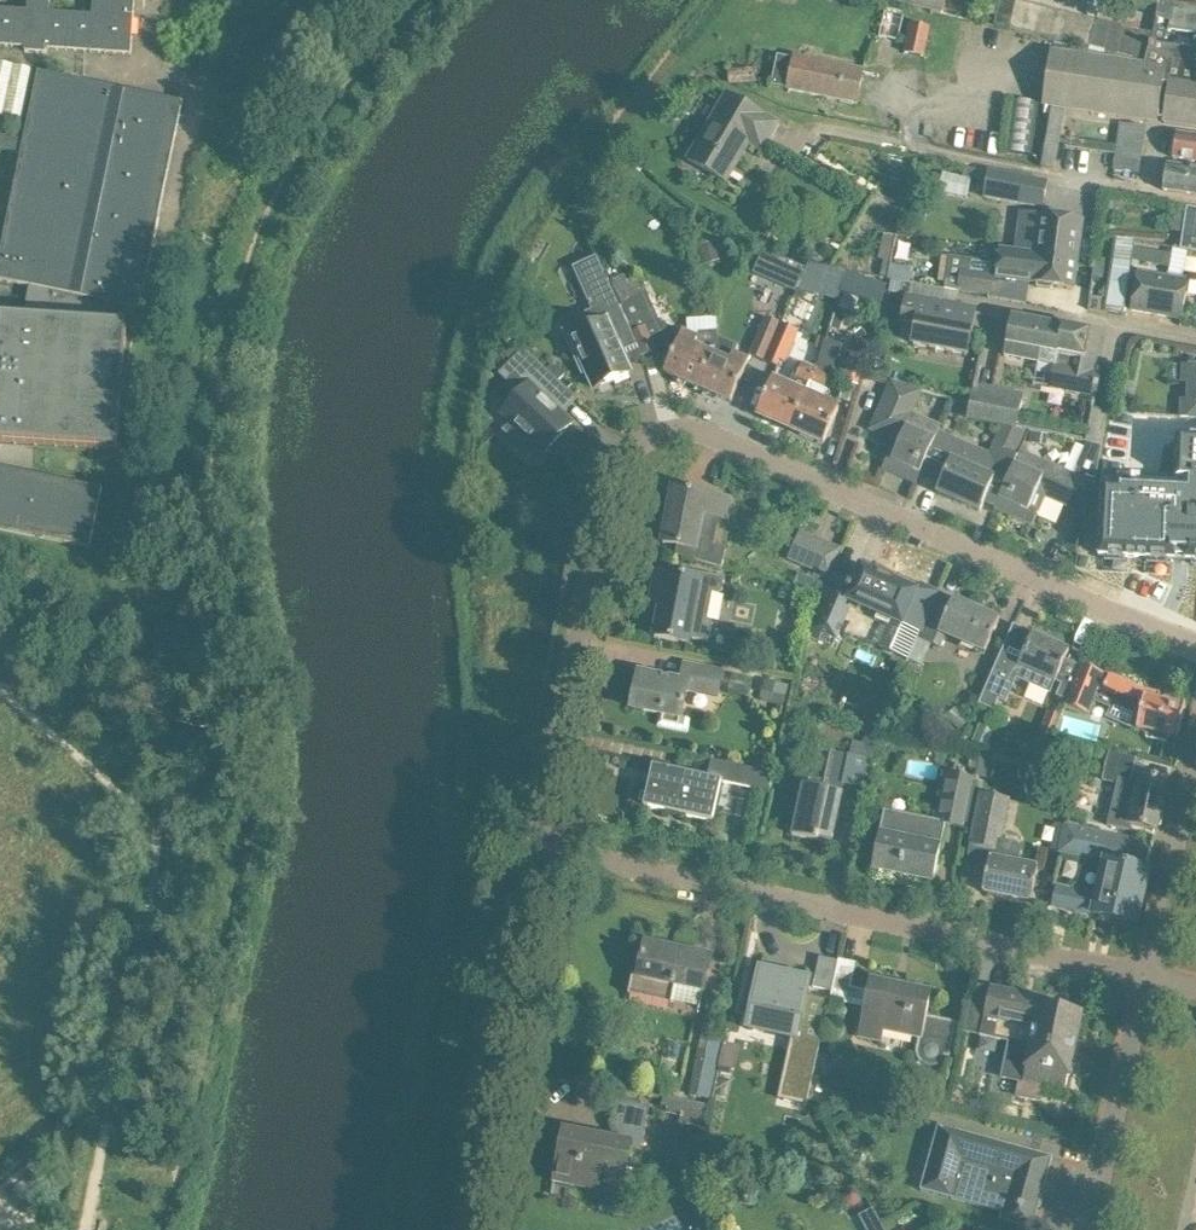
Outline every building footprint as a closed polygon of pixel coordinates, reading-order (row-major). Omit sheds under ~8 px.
[(0,40),(129,59),(138,0),(0,0),(0,41),(0,40)] [(898,1),(919,7),(943,12),(945,0),(898,0),(898,1)] [(1009,29),(1022,32),(1029,3),(1016,0),(1011,19),(1009,29)] [(1064,107),(1158,122),(1158,119),(1162,119),(1162,122),(1195,127),(1195,40),(1194,40),(1192,49),(1163,45),(1167,30),(1195,34),(1195,7),(1157,1),(1155,15),(1143,64),(1053,51),(1044,105),(1051,106),(1064,107)] [(1022,32),(1035,36),(1042,7),(1029,3),(1022,32)] [(1035,36),(1049,39),(1056,10),(1042,7),(1035,36)] [(1049,39),(1062,42),(1069,13),(1056,10),(1049,39)] [(1062,42),(1076,46),(1083,17),(1069,13),(1062,42)] [(1009,29),(1011,19),(996,16),(994,25),(1009,29)] [(1076,46),(1089,49),(1096,20),(1083,17),(1076,46)] [(1089,49),(1102,52),(1109,23),(1096,20),(1089,49)] [(1123,27),(1109,23),(1102,52),(1116,56),(1123,27)] [(930,28),(911,24),(905,52),(924,56),(930,28)] [(1116,56),(1129,59),(1136,30),(1123,27),(1116,56)] [(1150,34),(1136,30),(1129,59),(1143,62),(1150,34)] [(781,91),(781,93),(838,105),(839,103),(835,102),(838,87),(859,91),(867,51),(818,41),(817,43),(818,43),(817,48),(795,44),(785,92),(781,91)] [(180,94),(0,68),(0,436),(123,454),(138,353),(128,310),(149,305),(180,94)] [(727,93),(688,160),(726,182),(749,143),(762,151),(778,123),(727,93)] [(1016,97),(1005,150),(1025,154),(1036,100),(1016,97)] [(1051,106),(1044,143),(1041,167),(1053,169),(1057,145),(1064,107),(1051,106)] [(1140,173),(1147,126),(1119,122),(1116,145),(1066,138),(1065,146),(1115,154),(1113,169),(1140,173)] [(1176,133),(1172,157),(1195,161),(1195,136),(1176,133)] [(1166,166),(1163,190),(1195,195),(1195,171),(1166,166)] [(1047,183),(989,171),(983,197),(1043,208),(1047,183)] [(938,197),(968,201),(972,177),(942,172),(938,197)] [(1187,207),(1183,250),(1195,252),(1195,209),(1187,207)] [(1054,259),(1076,262),(1082,220),(1021,212),(1016,252),(1045,256),(1045,255),(1054,256),(1054,259)] [(1105,312),(1121,315),(1125,291),(1134,242),(1117,239),(1112,268),(1105,312)] [(1030,283),(1030,282),(1038,283),(1037,287),(1052,289),(1053,285),(1073,287),(1076,262),(1054,259),(1054,256),(1045,255),(1045,256),(1016,252),(1000,250),(998,262),(948,255),(945,280),(960,282),(959,290),(991,295),(995,295),(997,285),(1017,287),(1018,282),(1030,283)] [(760,254),(752,272),(795,291),(796,288),(805,267),(783,258),(760,254)] [(632,335),(631,332),(598,258),(576,268),(595,311),(587,314),(584,323),(564,332),(563,330),(562,330),(582,376),(583,376),(583,374),(587,373),(594,389),(631,372),(622,352),(637,345),(632,335)] [(805,267),(796,288),(838,301),(847,271),(807,263),(805,267)] [(1138,273),(1132,310),(1181,319),(1188,282),(1138,273)] [(664,373),(698,388),(720,337),(717,336),(717,331),(698,332),(696,338),(683,332),(660,323),(642,282),(638,284),(634,277),(614,286),(622,304),(620,305),(632,331),(631,332),(632,335),(637,345),(642,357),(668,345),(675,348),(664,373)] [(522,299),(518,309),(520,314),(530,319),(535,317),(540,307),(537,302),(528,297),(522,299)] [(906,297),(902,320),(901,321),(915,324),(912,343),(968,353),(976,309),(906,297)] [(861,302),(848,298),(845,308),(858,312),(861,302)] [(839,330),(843,316),(834,313),(830,327),(839,330)] [(766,316),(749,355),(764,361),(781,322),(766,316)] [(1012,317),(1007,341),(1004,357),(1054,366),(1049,388),(1096,397),(1101,374),(1094,372),(1098,351),(1101,335),(1064,328),(1064,327),(1012,317)] [(781,322),(764,361),(778,367),(780,362),(785,364),(799,331),(781,322)] [(739,345),(720,337),(698,388),(731,402),(749,361),(735,355),(739,345)] [(505,355),(514,363),(501,374),(516,388),(498,408),(511,421),(502,431),(521,449),(531,440),(544,452),(571,424),(558,412),(563,409),(564,411),(576,397),(558,380),(546,369),(519,343),(505,355)] [(819,358),(820,359),(810,384),(809,384),(805,394),(790,428),(824,443),(839,408),(816,399),(820,390),(823,391),(830,374),(829,373),(837,353),(823,347),(819,358)] [(795,378),(809,384),(810,384),(820,359),(819,358),(807,354),(803,363),(802,362),(795,378)] [(850,356),(843,380),(858,385),(865,361),(850,356)] [(550,365),(546,369),(558,380),(565,373),(559,368),(550,365)] [(1189,388),(1195,388),(1195,365),(1189,365),(1188,371),(1182,370),(1182,383),(1189,383),(1189,388)] [(757,414),(790,428),(805,394),(772,379),(757,414)] [(916,483),(920,474),(939,430),(942,425),(913,412),(922,390),(891,381),(874,420),(903,433),(892,459),(887,457),(882,469),(916,483)] [(1131,384),(1120,383),(1115,411),(1132,413),(1134,401),(1128,401),(1131,384)] [(967,420),(1001,426),(1017,428),(1024,393),(978,384),(977,390),(973,389),(967,420)] [(1189,388),(1188,400),(1182,400),(1181,417),(1195,418),(1195,388),(1189,388)] [(985,501),(996,505),(1020,451),(1029,430),(1017,428),(1001,426),(990,453),(939,430),(920,474),(940,483),(937,492),(981,510),(985,501)] [(1099,555),(1106,556),(1106,560),(1124,561),(1125,557),(1149,558),(1148,562),(1167,563),(1167,559),(1170,559),(1170,560),(1190,561),(1190,560),(1193,560),(1193,565),(1195,565),(1195,438),(1177,437),(1175,480),(1190,480),(1189,491),(1102,487),(1099,555)] [(1086,441),(1072,474),(1020,451),(996,505),(995,508),(1033,525),(1045,496),(1085,514),(1091,482),(1097,485),(1104,444),(1086,441)] [(94,542),(103,483),(0,468),(0,528),(94,542)] [(717,517),(727,519),(731,499),(719,497),(718,503),(705,500),(706,494),(674,488),(673,489),(675,490),(665,541),(663,541),(663,542),(678,545),(676,556),(723,565),(726,548),(711,545),(717,517)] [(816,570),(818,566),(828,544),(800,532),(789,559),(816,570)] [(920,633),(928,615),(938,592),(889,571),(877,564),(873,572),(860,566),(851,587),(849,586),(847,590),(849,591),(846,599),(920,633)] [(689,570),(687,576),(657,571),(651,605),(660,607),(654,637),(691,644),(692,637),(706,641),(711,637),(720,639),(724,627),(713,624),(710,620),(709,620),(713,592),(719,593),(722,591),(725,580),(722,577),(689,570)] [(837,640),(851,609),(822,596),(805,635),(819,641),(822,633),(837,640)] [(941,647),(945,636),(985,653),(999,620),(953,599),(950,608),(936,602),(927,624),(920,638),(918,637),(907,659),(918,664),(919,661),(921,661),(929,642),(941,647)] [(1001,696),(1012,671),(1052,689),(1069,650),(1032,634),(1019,664),(1000,655),(990,677),(983,694),(992,698),(994,693),(1001,696)] [(722,671),(708,668),(684,664),(681,681),(639,672),(632,708),(660,713),(658,725),(688,731),(690,720),(681,718),(687,691),(717,697),(722,671)] [(1071,690),(1093,699),(1103,673),(1081,665),(1071,690)] [(759,699),(784,707),(790,686),(776,682),(778,676),(769,673),(767,680),(765,680),(759,699)] [(1109,676),(1101,695),(1141,712),(1137,729),(1154,733),(1178,738),(1185,706),(1159,700),(1160,695),(1145,692),(1109,676)] [(871,759),(874,745),(876,734),(866,732),(863,743),(852,741),(849,754),(836,751),(828,790),(803,785),(792,836),(831,844),(843,785),(864,789),(870,759),(871,759)] [(798,761),(802,745),(781,741),(777,756),(798,761)] [(1039,743),(1034,756),(1043,760),(1048,747),(1039,743)] [(1164,743),(1161,758),(1172,760),(1175,745),(1164,743)] [(982,751),(977,776),(990,779),(995,753),(982,751)] [(1137,759),(1113,754),(1108,753),(1102,779),(1119,783),(1109,826),(1130,831),(1132,824),(1157,830),(1168,782),(1133,774),(1137,759)] [(769,792),(773,773),(711,759),(707,777),(676,771),(653,766),(644,807),(713,822),(721,782),(769,792)] [(945,772),(935,822),(944,824),(946,825),(964,829),(966,819),(975,778),(954,774),(945,772)] [(1031,902),(1036,878),(1038,868),(1019,864),(1022,848),(1017,842),(1001,839),(1010,798),(981,792),(970,845),(986,848),(983,864),(988,866),(983,892),(1031,902)] [(945,829),(883,816),(872,869),(934,882),(945,829)] [(1057,888),(1053,905),(1136,924),(1148,869),(1147,869),(1153,843),(1129,837),(1066,823),(1065,825),(1060,851),(1059,852),(1105,862),(1097,897),(1075,892),(1057,888)] [(700,1006),(704,989),(705,989),(711,957),(645,943),(638,975),(633,974),(628,994),(652,999),(672,1003),(673,1000),(700,1006)] [(820,957),(815,980),(813,988),(832,992),(839,961),(820,957)] [(847,1004),(851,987),(856,963),(839,959),(839,961),(832,992),(830,1001),(847,1004)] [(760,968),(747,1029),(796,1039),(788,1076),(811,1081),(812,1081),(829,1000),(806,996),(810,978),(760,968)] [(885,1032),(920,1039),(919,1043),(918,1049),(918,1052),(918,1056),(920,1060),(923,1063),(929,1066),(933,1066),(938,1064),(942,1061),(946,1056),(948,1056),(950,1047),(955,1024),(926,1018),(932,992),(870,979),(858,1036),(883,1042),(885,1032)] [(990,987),(985,1011),(972,1071),(1021,1082),(1018,1096),(1039,1101),(1043,1083),(1066,1088),(1068,1077),(1073,1074),(1075,1065),(1072,1061),(1082,1013),(1043,1005),(1044,999),(990,987)] [(724,1043),(725,1039),(719,1038),(713,1028),(702,1026),(688,1094),(712,1099),(719,1067),(724,1043)] [(724,1043),(719,1067),(733,1070),(738,1046),(724,1043)] [(708,1106),(664,1096),(662,1107),(667,1109),(667,1113),(681,1116),(680,1122),(703,1127),(708,1106)] [(650,1107),(641,1105),(618,1100),(610,1139),(564,1131),(554,1181),(622,1194),(634,1134),(644,1136),(650,1107)] [(999,1220),(1009,1223),(1033,1229),(1053,1157),(939,1125),(921,1191),(1001,1213),(999,1220)] [(864,1227),(866,1229),(884,1229),(878,1219),(864,1227)]
